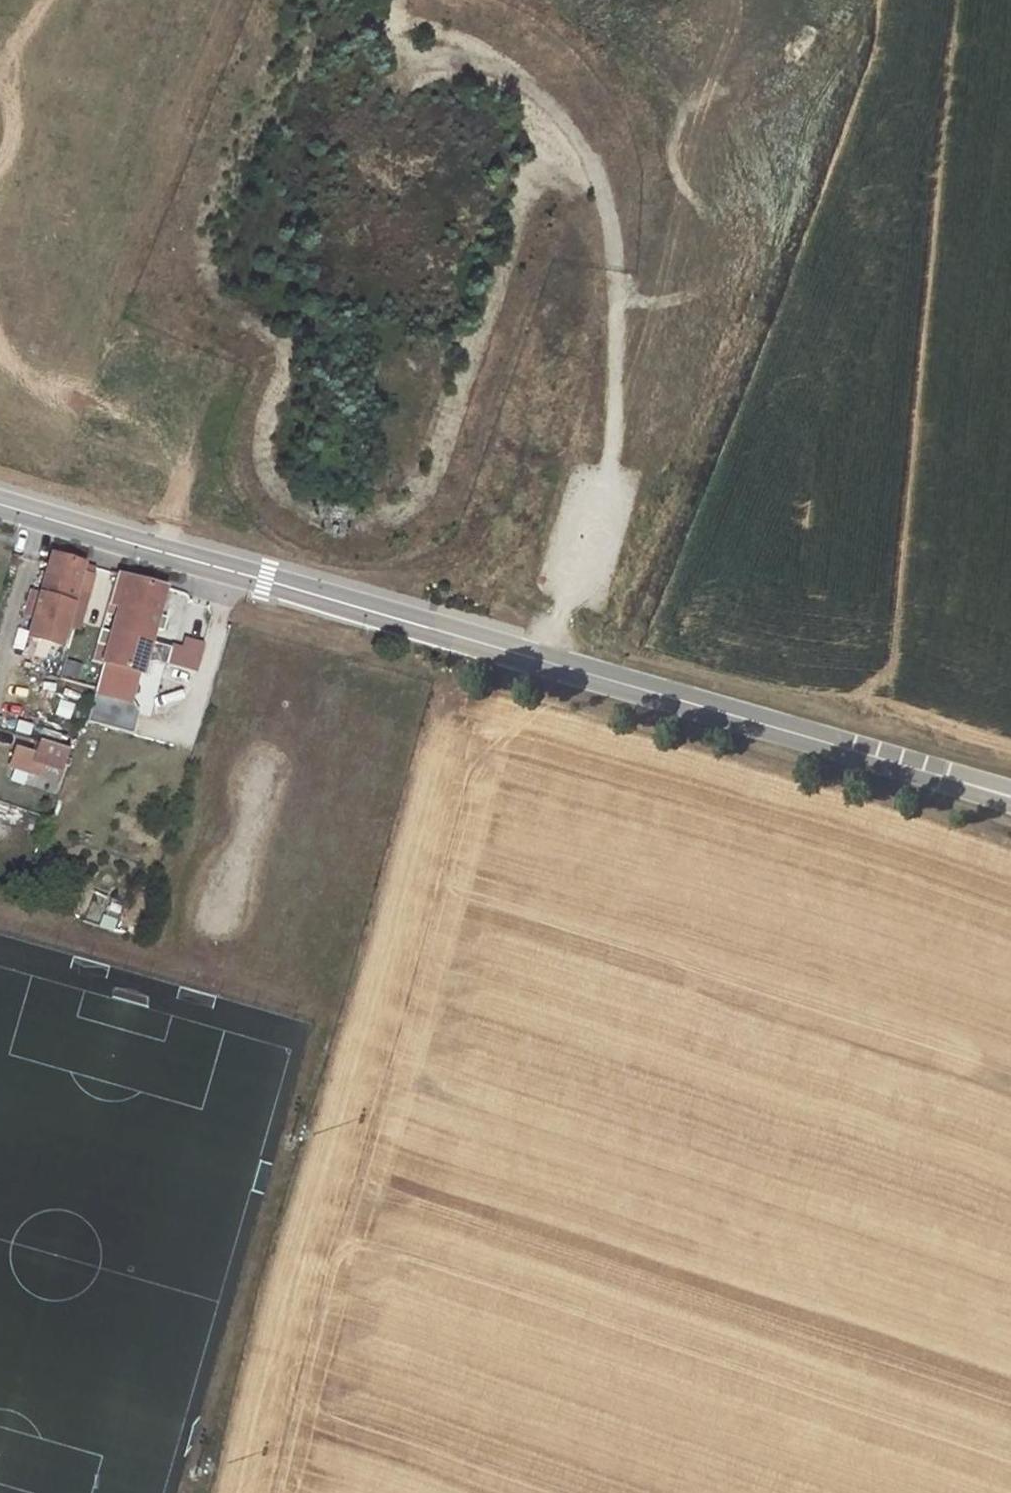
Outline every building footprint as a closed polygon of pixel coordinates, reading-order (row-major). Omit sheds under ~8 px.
[(79,565),(48,557),(28,615),(61,626),(79,565)] [(106,632),(145,642),(149,629),(158,631),(162,618),(153,616),(162,586),(114,573),(98,629),(106,632)] [(145,642),(106,632),(96,663),(91,681),(129,693),(134,677),(138,663),(147,665),(160,669),(166,648),(145,642)] [(138,663),(134,677),(142,680),(147,665),(138,663)] [(44,781),(48,768),(65,773),(73,749),(42,739),(38,752),(16,745),(8,769),(44,781)]
